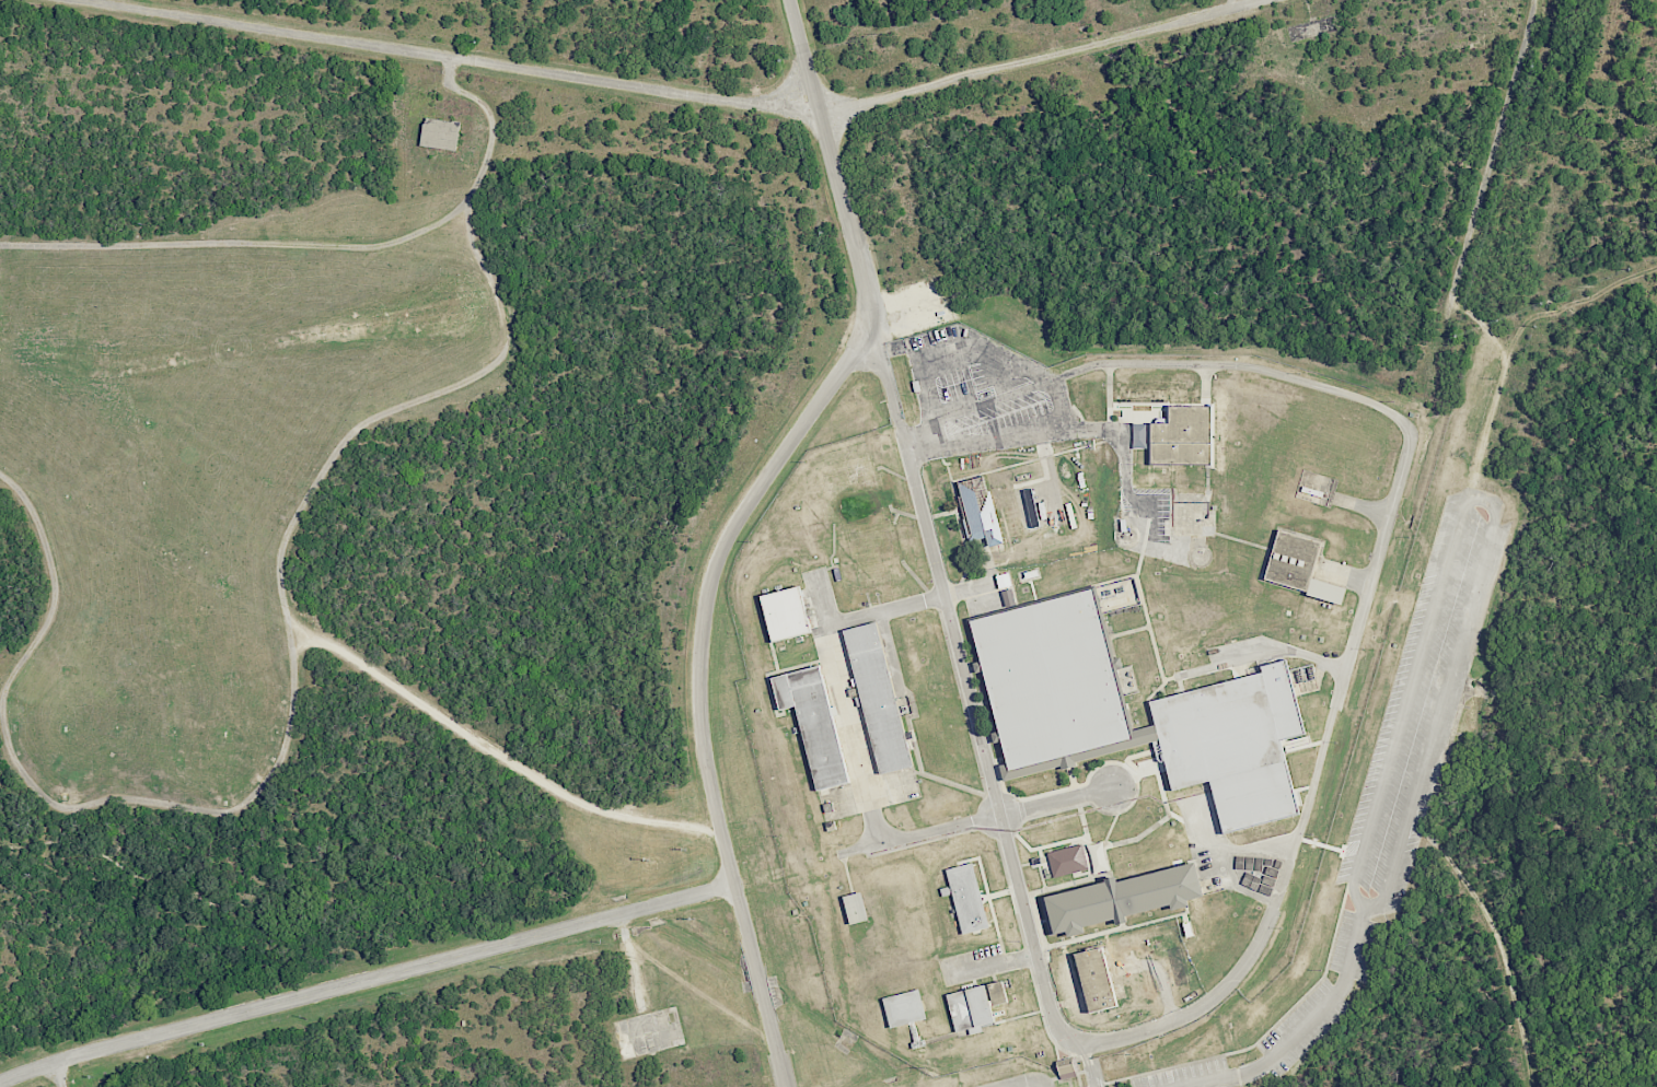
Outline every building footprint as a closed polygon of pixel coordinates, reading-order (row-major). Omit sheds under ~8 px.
[(1149,464),(1149,422),(1164,422),(1166,405),(1210,405),(1209,464),(1149,464)] [(974,536),(960,481),(984,476),(989,496),(993,495),(1004,539),(988,544),(986,534),(974,536)] [(1260,578),(1275,528),(1321,541),(1311,577),(1347,588),(1343,603),(1260,578)] [(772,641),(761,594),(799,584),(811,631),(772,641)] [(1005,772),(965,616),(1092,584),(1132,740),(1005,772)] [(914,765),(877,774),(841,631),(878,621),(914,765)] [(1168,792),(1146,701),(1261,673),(1259,664),(1285,657),(1305,734),(1283,739),(1301,814),(1225,833),(1212,781),(1168,792)] [(814,791),(792,705),(776,710),(767,677),(819,664),(849,782),(814,791)] [(1053,878),(1088,869),(1082,844),(1047,853),(1053,878)] [(1051,936),(1041,898),(1194,860),(1203,897),(1051,936)] [(960,932),(945,868),(972,861),(987,925),(960,932)] [(869,920),(862,892),(844,896),(850,925),(869,920)] [(1087,1016),(1070,954),(1103,946),(1119,1007),(1087,1016)] [(954,1033),(945,995),(1004,981),(1009,1003),(990,1007),(995,1024),(954,1033)] [(928,1019),(921,990),(884,998),(891,1027),(928,1019)] [(1056,1061),(1057,1066),(1061,1079),(1077,1076),(1071,1056),(1056,1061)]
